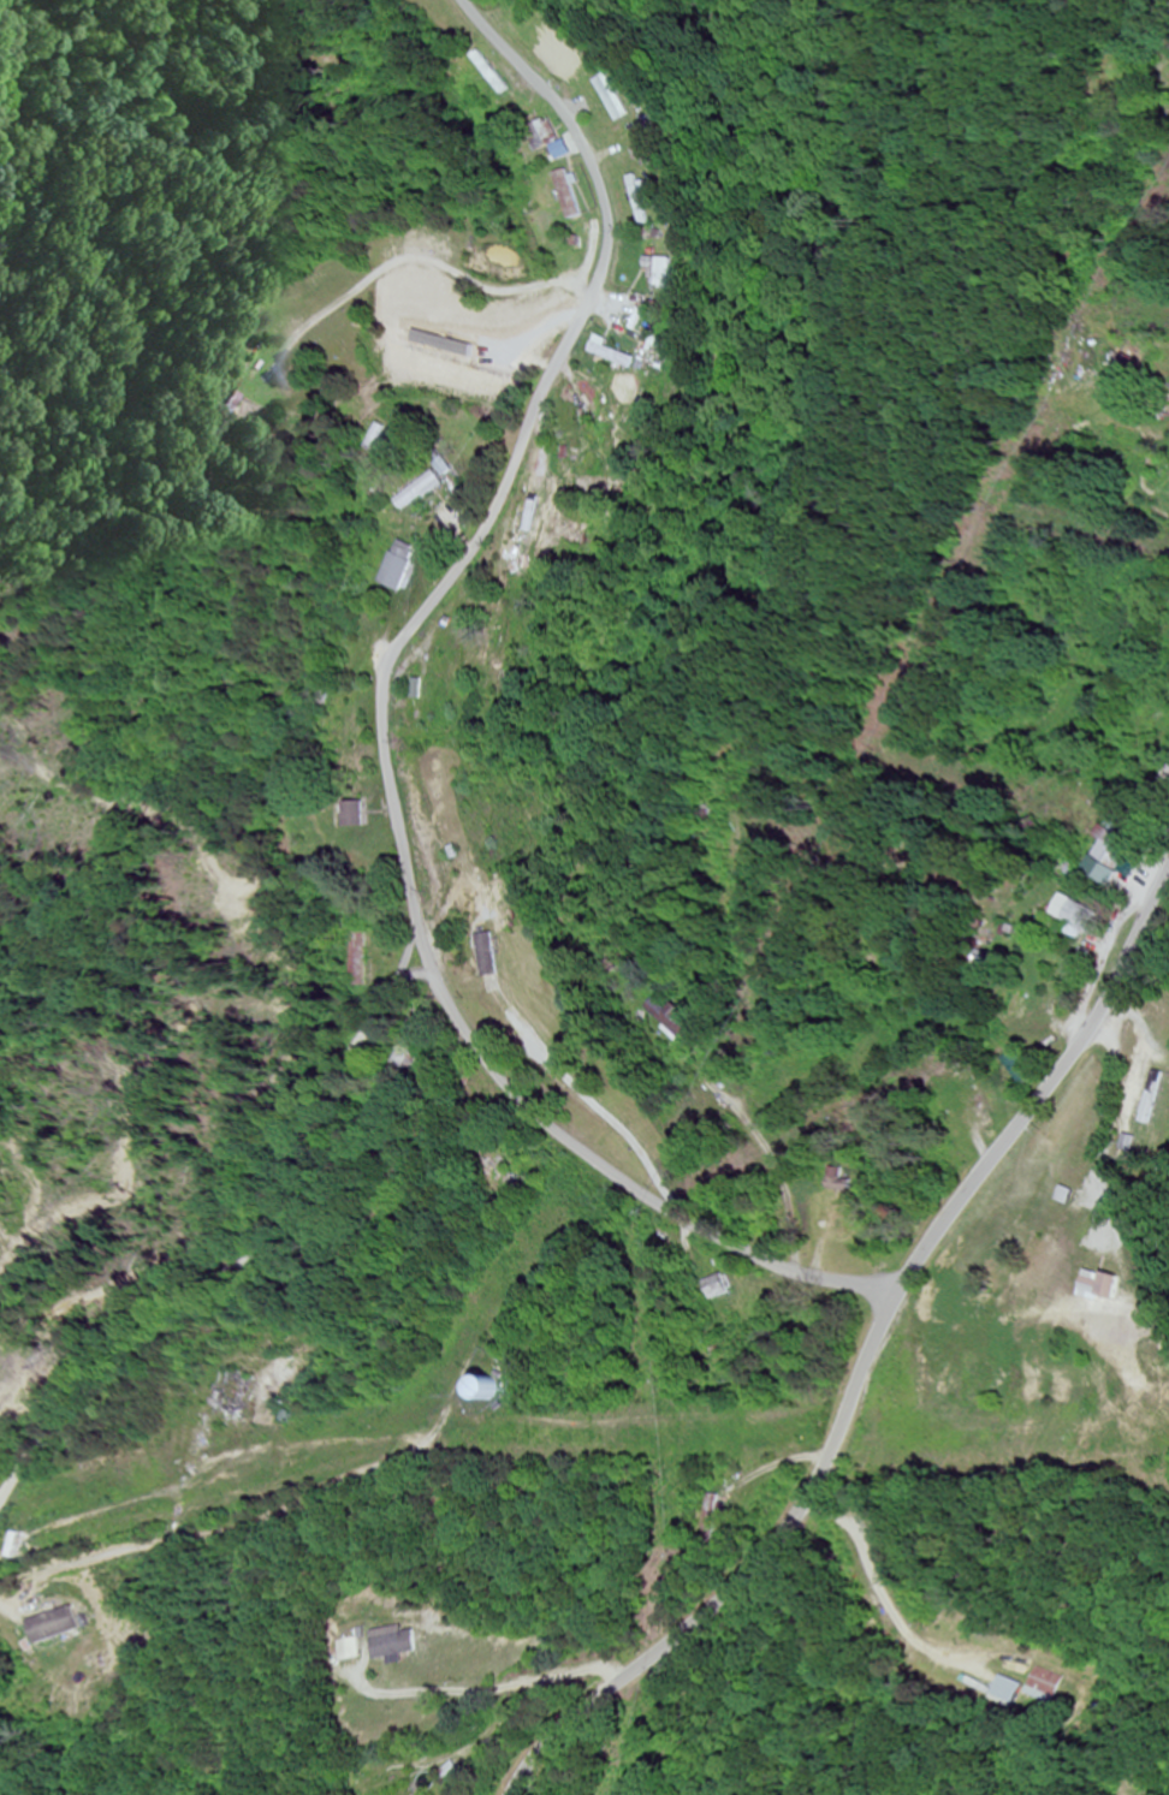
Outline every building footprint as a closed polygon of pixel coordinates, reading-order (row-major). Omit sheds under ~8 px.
[(474,59),(507,96),(514,90),(481,52),(474,59)] [(604,82),(627,123),(643,114),(619,73),(604,82)] [(529,129),(540,151),(563,141),(552,119),(529,129)] [(584,217),(570,169),(555,174),(569,221),(584,217)] [(640,177),(646,225),(656,224),(649,176),(640,177)] [(659,270),(659,289),(681,289),(681,259),(650,259),(650,270),(659,270)] [(641,358),(652,361),(660,333),(649,330),(641,358)] [(634,369),(638,358),(593,344),(590,356),(634,369)] [(447,483),(437,471),(398,503),(408,515),(447,483)] [(401,593),(423,551),(400,540),(379,582),(401,593)] [(341,828),(364,828),(364,803),(341,803),(341,828)] [(1103,868),(1125,869),(1125,832),(1104,831),(1103,868)] [(1085,933),(1097,911),(1065,895),(1053,918),(1085,933)] [(482,977),(500,977),(500,935),(482,935),(482,977)] [(1134,1304),(1138,1286),(1127,1283),(1127,1280),(1087,1270),(1082,1293),(1134,1304)] [(218,1408),(243,1419),(260,1380),(235,1369),(218,1408)] [(469,1396),(488,1400),(492,1381),(472,1377),(469,1396)] [(27,1621),(34,1645),(80,1631),(72,1607),(27,1621)] [(369,1636),(372,1658),(420,1653),(418,1631),(369,1636)] [(338,1643),(342,1662),(362,1657),(357,1638),(338,1643)] [(1068,1674),(1033,1671),(1030,1699),(1065,1702),(1068,1674)] [(1017,1706),(1025,1686),(1000,1676),(992,1696),(1017,1706)] [(456,1783),(468,1774),(461,1765),(449,1774),(456,1783)]
